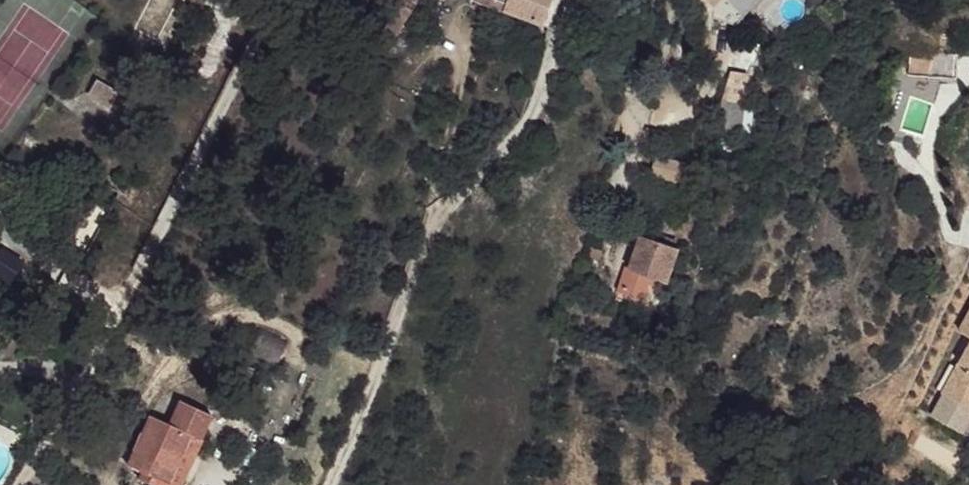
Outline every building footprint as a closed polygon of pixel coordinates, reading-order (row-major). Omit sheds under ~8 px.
[(397,11),(387,31),(403,38),(420,0),(379,0),(397,11)] [(511,2),(506,10),(540,23),(554,0),(507,0),(511,2)] [(750,116),(731,110),(722,136),(741,143),(750,116)] [(679,185),(684,164),(654,156),(648,177),(679,185)] [(688,249),(651,233),(638,265),(634,263),(624,287),(648,297),(655,281),(661,284),(663,278),(673,283),(688,249)] [(967,359),(950,391),(968,401),(968,361),(967,359)] [(213,419),(182,402),(170,422),(152,415),(128,463),(139,469),(164,483),(189,436),(203,444),(213,419)] [(189,436),(164,483),(139,469),(132,481),(140,484),(181,484),(203,444),(189,436)]
